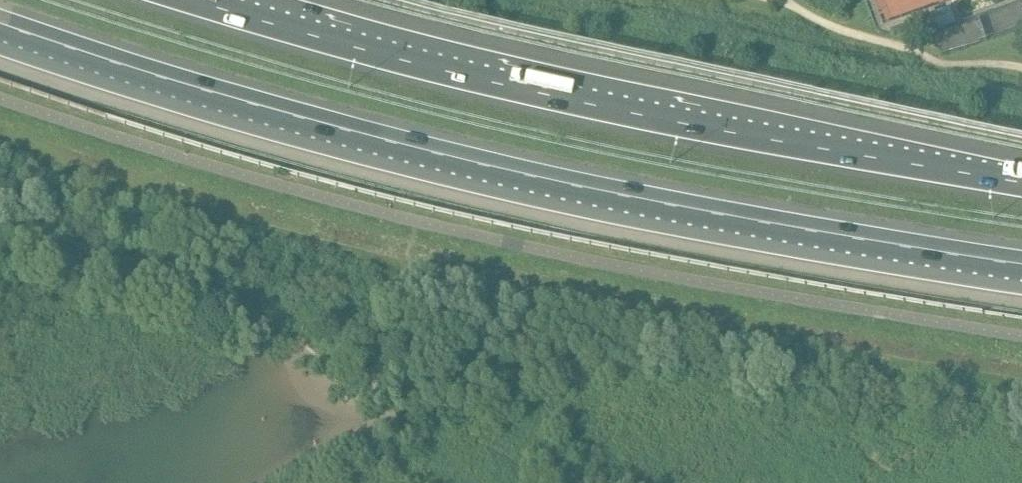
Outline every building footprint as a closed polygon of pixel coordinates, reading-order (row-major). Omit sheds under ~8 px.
[(954,26),(949,10),(926,18),(932,34),(954,26)]
